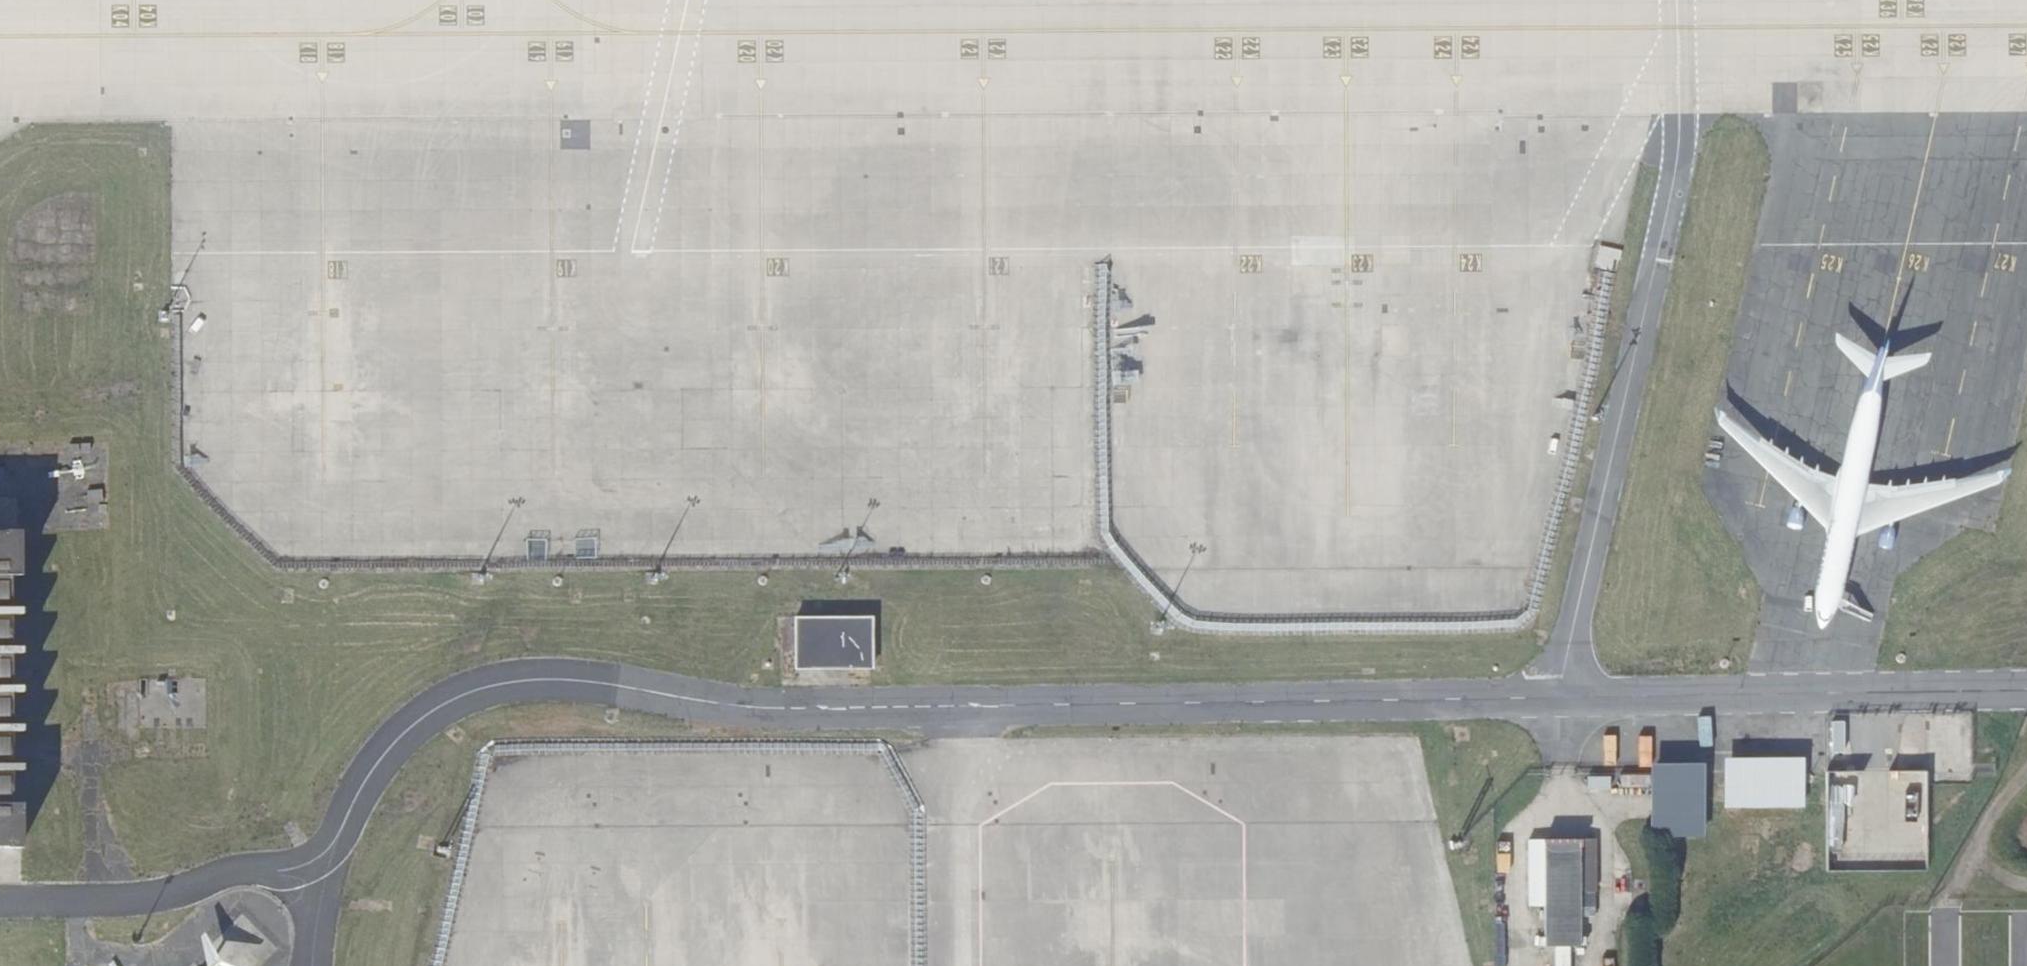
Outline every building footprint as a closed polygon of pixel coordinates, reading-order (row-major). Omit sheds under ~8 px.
[(1614,255),(1594,251),(1590,271),(1605,274),(1608,264),(1612,265),(1614,255)] [(8,758),(8,741),(8,738),(8,731),(18,731),(18,724),(8,723),(8,691),(18,691),(18,684),(8,683),(8,652),(18,652),(18,646),(8,646),(7,614),(18,614),(18,606),(7,606),(7,575),(18,575),(17,531),(0,531),(0,846),(19,845),(19,803),(8,804),(8,771),(19,771),(18,762),(8,762),(8,758)] [(787,619),(788,670),(864,669),(863,618),(787,619)] [(1803,774),(1803,759),(1722,759),(1722,764),(1723,810),(1803,810),(1803,774)] [(1704,766),(1651,766),(1651,825),(1651,841),(1705,840),(1704,766)] [(1554,947),(1568,946),(1579,946),(1579,917),(1594,916),(1593,892),(1596,892),(1594,840),(1527,841),(1527,907),(1542,907),(1543,947),(1554,947)] [(1554,947),(1554,965),(1569,965),(1568,946),(1554,947)]
